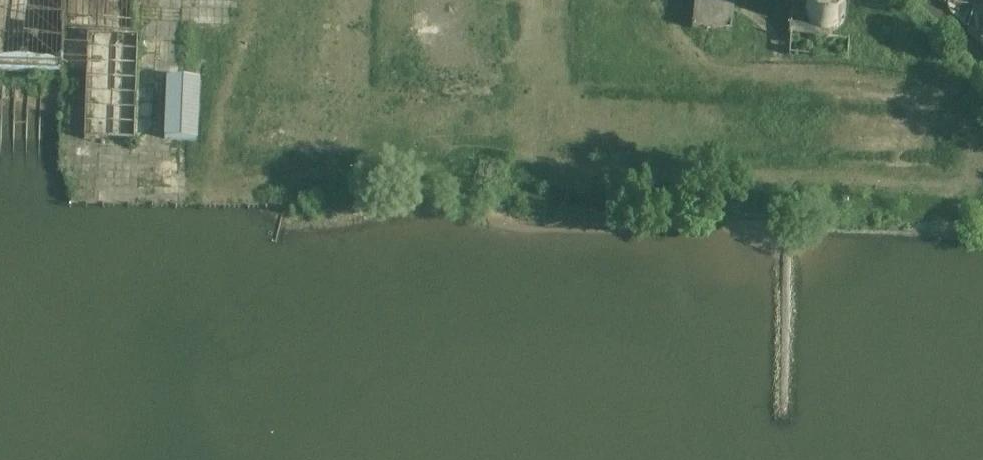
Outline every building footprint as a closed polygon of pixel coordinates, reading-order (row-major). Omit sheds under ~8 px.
[(27,71),(41,72),(43,72),(61,72),(63,72),(63,71),(64,35),(87,36),(86,72),(84,142),(136,143),(139,37),(133,37),(135,0),(0,0),(0,71),(27,71)] [(692,28),(731,32),(733,0),(694,0),(692,28)] [(803,2),(801,28),(788,27),(787,38),(814,40),(814,35),(833,36),(846,25),(848,5),(843,0),(806,0),(803,2)] [(169,79),(165,139),(197,141),(200,80),(169,79)]
